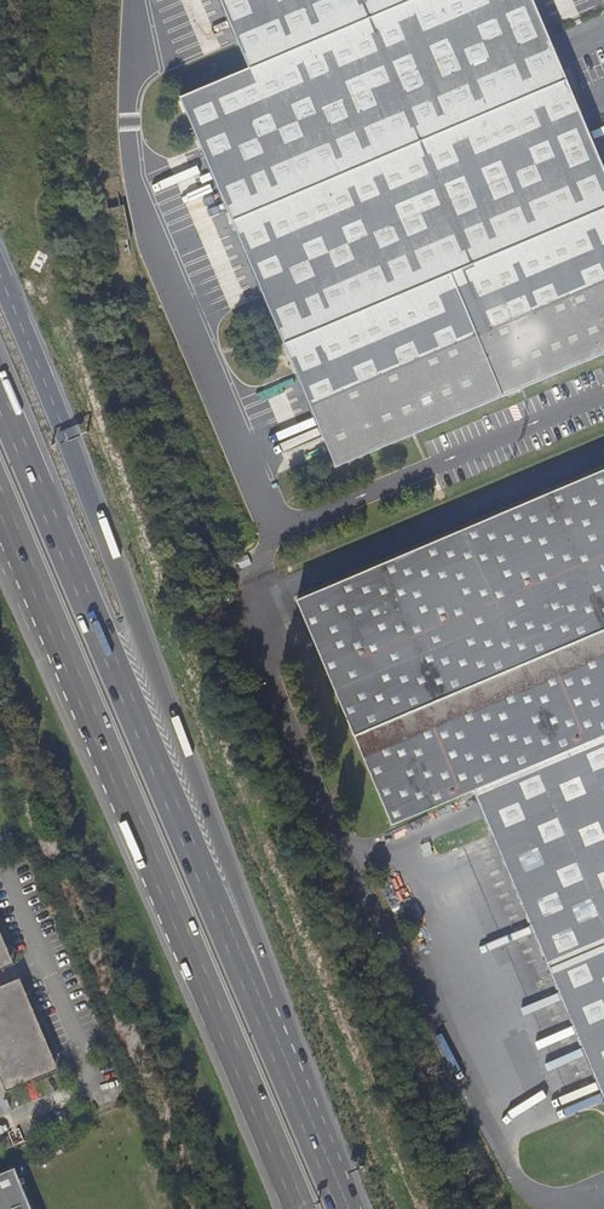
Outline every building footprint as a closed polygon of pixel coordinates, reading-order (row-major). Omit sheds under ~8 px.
[(336,468),(596,358),(603,354),(603,168),(533,0),(221,0),(250,69),(180,98),(336,468)] [(596,358),(603,377),(603,354),(596,358)] [(550,493),(298,599),(318,645),(394,823),(475,789),(603,1091),(603,471),(550,493)] [(10,966),(16,964),(0,927),(0,943),(10,966)] [(10,966),(0,943),(0,970),(10,966)] [(412,951),(417,965),(428,960),(422,946),(412,951)] [(22,978),(16,980),(54,1072),(61,1069),(22,978)] [(16,980),(0,987),(0,1074),(7,1091),(54,1072),(16,980)] [(15,1168),(0,1175),(0,1208),(32,1208),(15,1168)]
